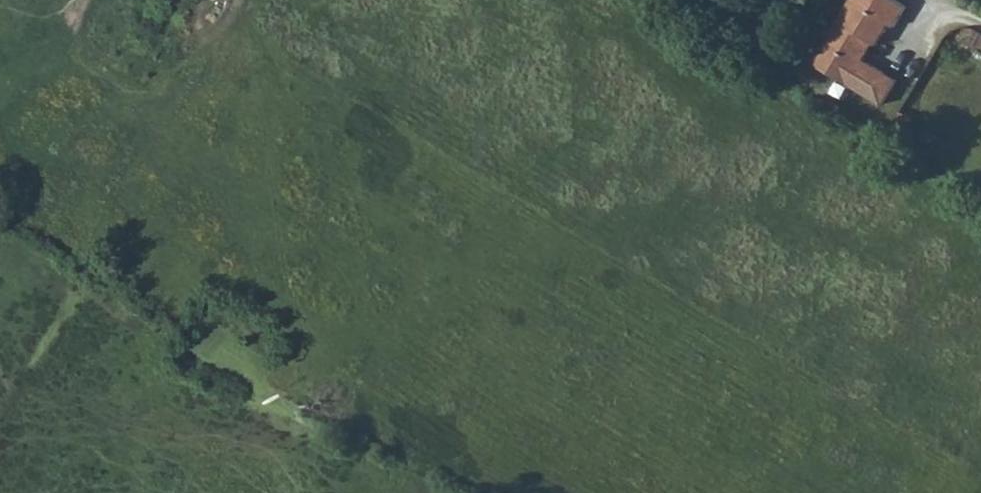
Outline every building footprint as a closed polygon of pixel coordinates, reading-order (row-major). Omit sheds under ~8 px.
[(810,60),(880,104),(894,79),(861,59),(886,23),(892,25),(904,7),(893,0),(847,0),(810,60)]
